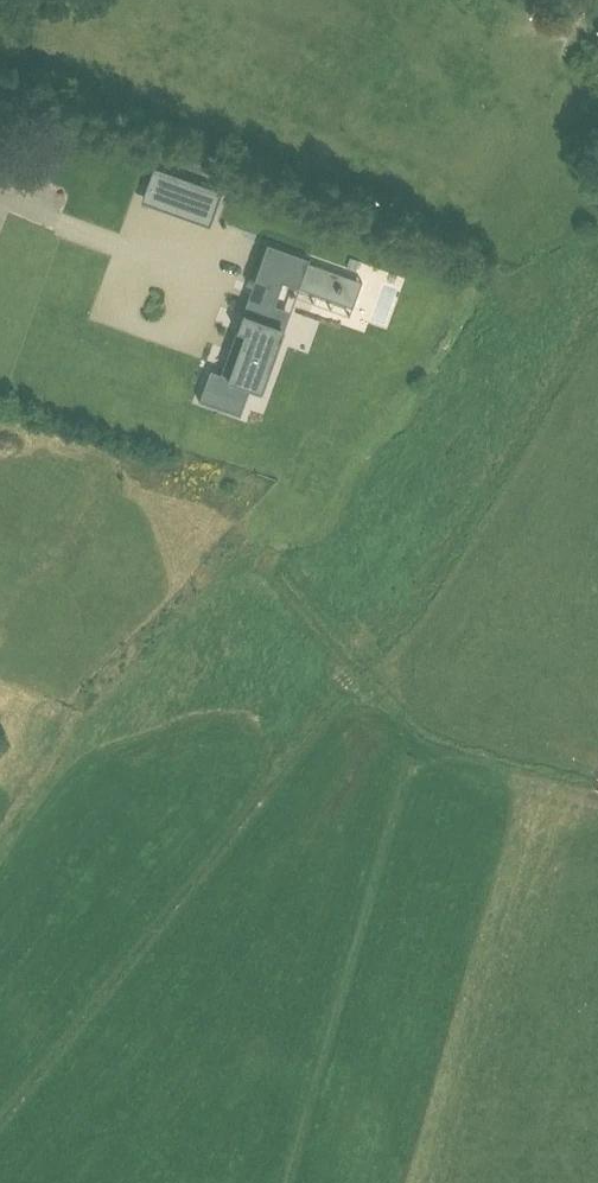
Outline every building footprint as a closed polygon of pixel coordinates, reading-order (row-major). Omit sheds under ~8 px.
[(154,166),(141,199),(177,212),(189,179),(154,166)] [(210,369),(199,401),(240,416),(248,393),(260,398),(279,344),(265,339),(277,306),(275,305),(283,283),(334,301),(344,274),(309,262),(310,259),(267,243),(253,282),(269,288),(264,302),(251,297),(248,304),(246,304),(241,316),(244,317),(240,329),(237,328),(221,373),(210,369)]
